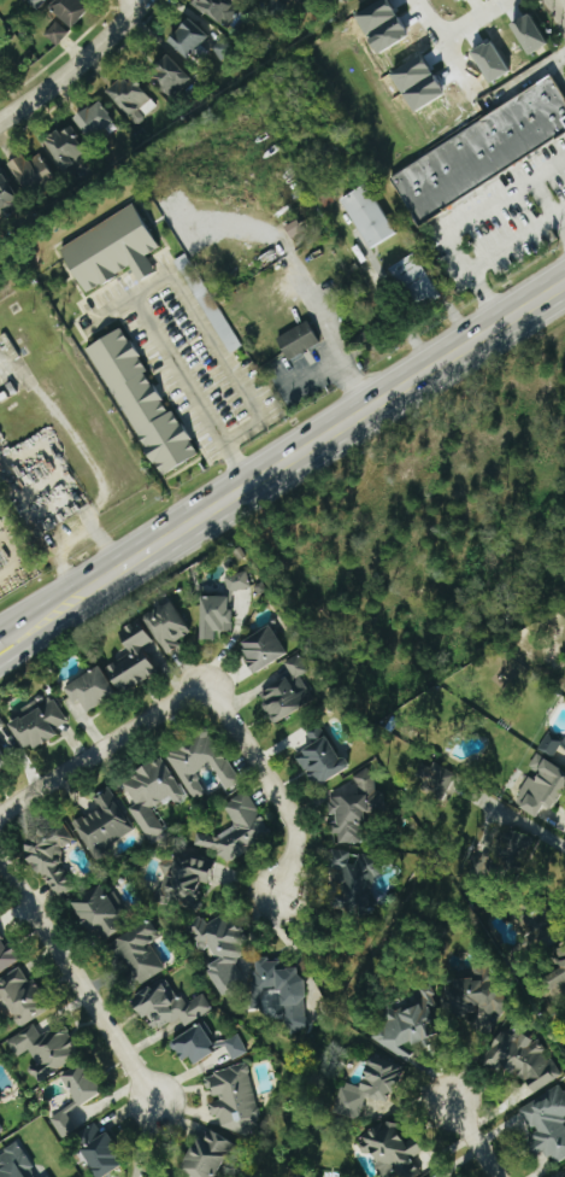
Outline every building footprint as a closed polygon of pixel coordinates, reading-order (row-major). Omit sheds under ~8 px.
[(41,10),(48,0),(27,0),(41,10)] [(79,0),(58,0),(49,9),(72,30),(90,10),(79,0)] [(549,47),(531,15),(512,26),(529,58),(549,47)] [(210,39),(190,19),(168,43),(189,62),(196,55),(196,54),(210,39)] [(45,35),(58,47),(69,34),(57,22),(45,35)] [(232,48),(220,40),(212,52),(223,61),(232,48)] [(191,79),(168,56),(150,74),(172,97),(191,79)] [(147,118),(146,117),(158,106),(129,75),(108,95),(137,127),(147,118)] [(415,221),(564,140),(564,97),(557,82),(388,172),(415,221)] [(114,124),(100,102),(74,120),(89,141),(114,124)] [(88,158),(71,126),(44,141),(61,172),(88,158)] [(8,165),(28,196),(55,179),(39,155),(28,162),(24,155),(8,165)] [(20,210),(5,171),(0,172),(0,217),(20,210)] [(367,250),(394,238),(371,186),(344,198),(367,250)] [(60,246),(86,293),(131,268),(139,282),(156,272),(147,255),(159,249),(135,205),(60,246)] [(390,270),(417,309),(440,293),(413,254),(390,270)] [(242,348),(199,274),(188,280),(230,355),(242,348)] [(320,346),(310,322),(278,335),(287,359),(320,346)] [(88,347),(162,476),(197,456),(123,327),(88,347)] [(225,577),(229,593),(251,587),(247,572),(225,577)] [(232,597),(202,596),(201,640),(216,640),(216,632),(231,632),(232,597)] [(192,633),(172,600),(144,617),(167,655),(181,647),(178,642),(192,633)] [(132,653),(107,669),(123,693),(167,666),(139,619),(119,632),(132,653)] [(287,657),(273,626),(240,642),(254,672),(287,657)] [(259,693),(275,723),(315,701),(302,676),(309,672),(300,654),(285,662),(292,676),(259,693)] [(74,703),(81,700),(88,711),(117,695),(101,666),(65,686),(74,703)] [(38,704),(8,718),(25,752),(58,736),(55,729),(68,723),(56,698),(39,707),(38,704)] [(297,754),(313,787),(352,769),(346,757),(339,760),(323,726),(307,733),(314,746),(297,754)] [(169,752),(193,802),(207,795),(197,774),(214,766),(225,791),(238,785),(212,731),(169,752)] [(562,742),(546,735),(539,750),(555,757),(562,742)] [(10,766),(0,749),(0,772),(10,766)] [(538,754),(528,770),(533,773),(514,804),(537,818),(545,805),(554,811),(564,792),(564,770),(538,754)] [(129,810),(152,843),(167,833),(151,809),(171,795),(178,806),(189,799),(161,757),(122,782),(137,805),(129,810)] [(458,776),(434,761),(421,783),(445,797),(458,776)] [(364,843),(363,813),(384,813),(383,791),(374,791),(374,773),(357,773),(357,796),(331,797),(331,811),(335,811),(336,844),(364,843)] [(90,854),(134,833),(111,788),(93,797),(100,810),(75,823),(90,854)] [(195,846),(216,850),(221,859),(233,861),(233,856),(270,837),(271,832),(249,793),(247,793),(224,805),(235,826),(215,837),(197,833),(195,846)] [(40,840),(38,837),(22,849),(61,900),(77,888),(59,865),(67,860),(61,852),(76,840),(63,822),(40,840)] [(515,856),(523,855),(523,852),(532,851),(531,834),(513,836),(515,856)] [(373,880),(381,880),(380,852),(336,854),(338,913),(375,912),(373,880)] [(197,908),(199,883),(211,885),(213,860),(165,856),(161,905),(197,908)] [(92,921),(105,941),(127,927),(116,909),(122,905),(114,892),(108,895),(102,885),(72,903),(86,925),(92,921)] [(522,917),(534,951),(560,942),(548,909),(522,917)] [(222,998),(245,987),(234,963),(245,958),(239,947),(246,943),(231,912),(206,923),(204,918),(190,925),(203,951),(210,947),(217,961),(207,966),(222,998)] [(165,970),(150,945),(161,938),(151,921),(110,945),(136,988),(165,970)] [(11,943),(6,946),(0,935),(0,974),(22,962),(11,943)] [(564,960),(564,948),(556,951),(559,962),(564,960)] [(252,1006),(262,1007),(262,989),(285,990),(284,1030),(304,1031),(307,969),(285,968),(285,962),(269,961),(269,958),(254,957),(252,1006)] [(562,967),(548,976),(557,991),(564,986),(564,962),(561,965),(562,967)] [(452,971),(454,986),(447,987),(450,1011),(486,1007),(488,1021),(508,1018),(502,975),(490,976),(489,966),(452,971)] [(21,969),(0,980),(0,1003),(14,1029),(50,1010),(36,983),(30,986),(21,969)] [(213,1011),(204,995),(184,1007),(168,979),(132,1000),(143,1019),(148,1017),(156,1031),(179,1017),(185,1027),(213,1011)] [(372,1037),(409,1063),(416,1052),(414,1050),(444,1008),(430,998),(434,992),(423,984),(401,1014),(393,1008),(372,1037)] [(190,1058),(195,1066),(218,1051),(200,1024),(170,1043),(183,1062),(190,1058)] [(6,1043),(16,1059),(28,1051),(45,1079),(83,1056),(64,1025),(43,1039),(34,1025),(6,1043)] [(485,1061),(518,1079),(523,1087),(534,1093),(563,1076),(554,1061),(544,1055),(548,1048),(518,1032),(512,1035),(502,1029),(485,1061)] [(234,1061),(249,1053),(238,1034),(224,1043),(234,1061)] [(361,1089),(345,1083),(334,1111),(359,1120),(368,1097),(391,1106),(406,1067),(373,1054),(361,1089)] [(77,1107),(102,1096),(88,1063),(63,1074),(77,1107)] [(248,1065),(206,1075),(212,1103),(208,1104),(211,1119),(220,1117),(224,1134),(262,1126),(248,1065)] [(563,1116),(564,1116),(564,1089),(563,1084),(549,1090),(551,1097),(521,1109),(531,1132),(530,1133),(538,1152),(543,1150),(549,1165),(564,1158),(564,1121),(563,1116)] [(77,1131),(66,1110),(51,1118),(62,1139),(77,1131)] [(401,1175),(402,1176),(416,1176),(420,1176),(413,1157),(423,1153),(417,1139),(406,1143),(397,1121),(358,1135),(366,1156),(373,1153),(381,1176),(395,1176),(401,1175)] [(102,1135),(96,1123),(74,1134),(97,1176),(104,1176),(126,1166),(108,1132),(102,1135)] [(180,1171),(192,1176),(216,1176),(234,1143),(210,1131),(205,1141),(198,1138),(180,1171)] [(18,1144),(0,1155),(0,1172),(1,1173),(0,1174),(0,1176),(38,1176),(18,1144)]
